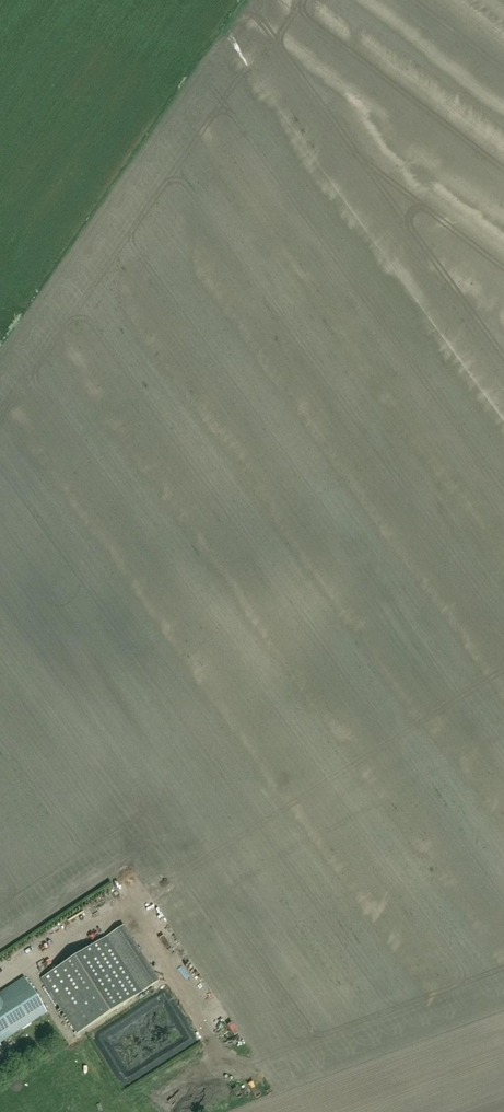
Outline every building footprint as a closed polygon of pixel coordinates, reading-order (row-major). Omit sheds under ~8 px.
[(142,993),(106,937),(41,979),(77,1035),(142,993)] [(47,1013),(24,978),(0,994),(0,1043),(47,1013)] [(11,1053),(5,1044),(1,1047),(0,1045),(0,1060),(11,1053)]
